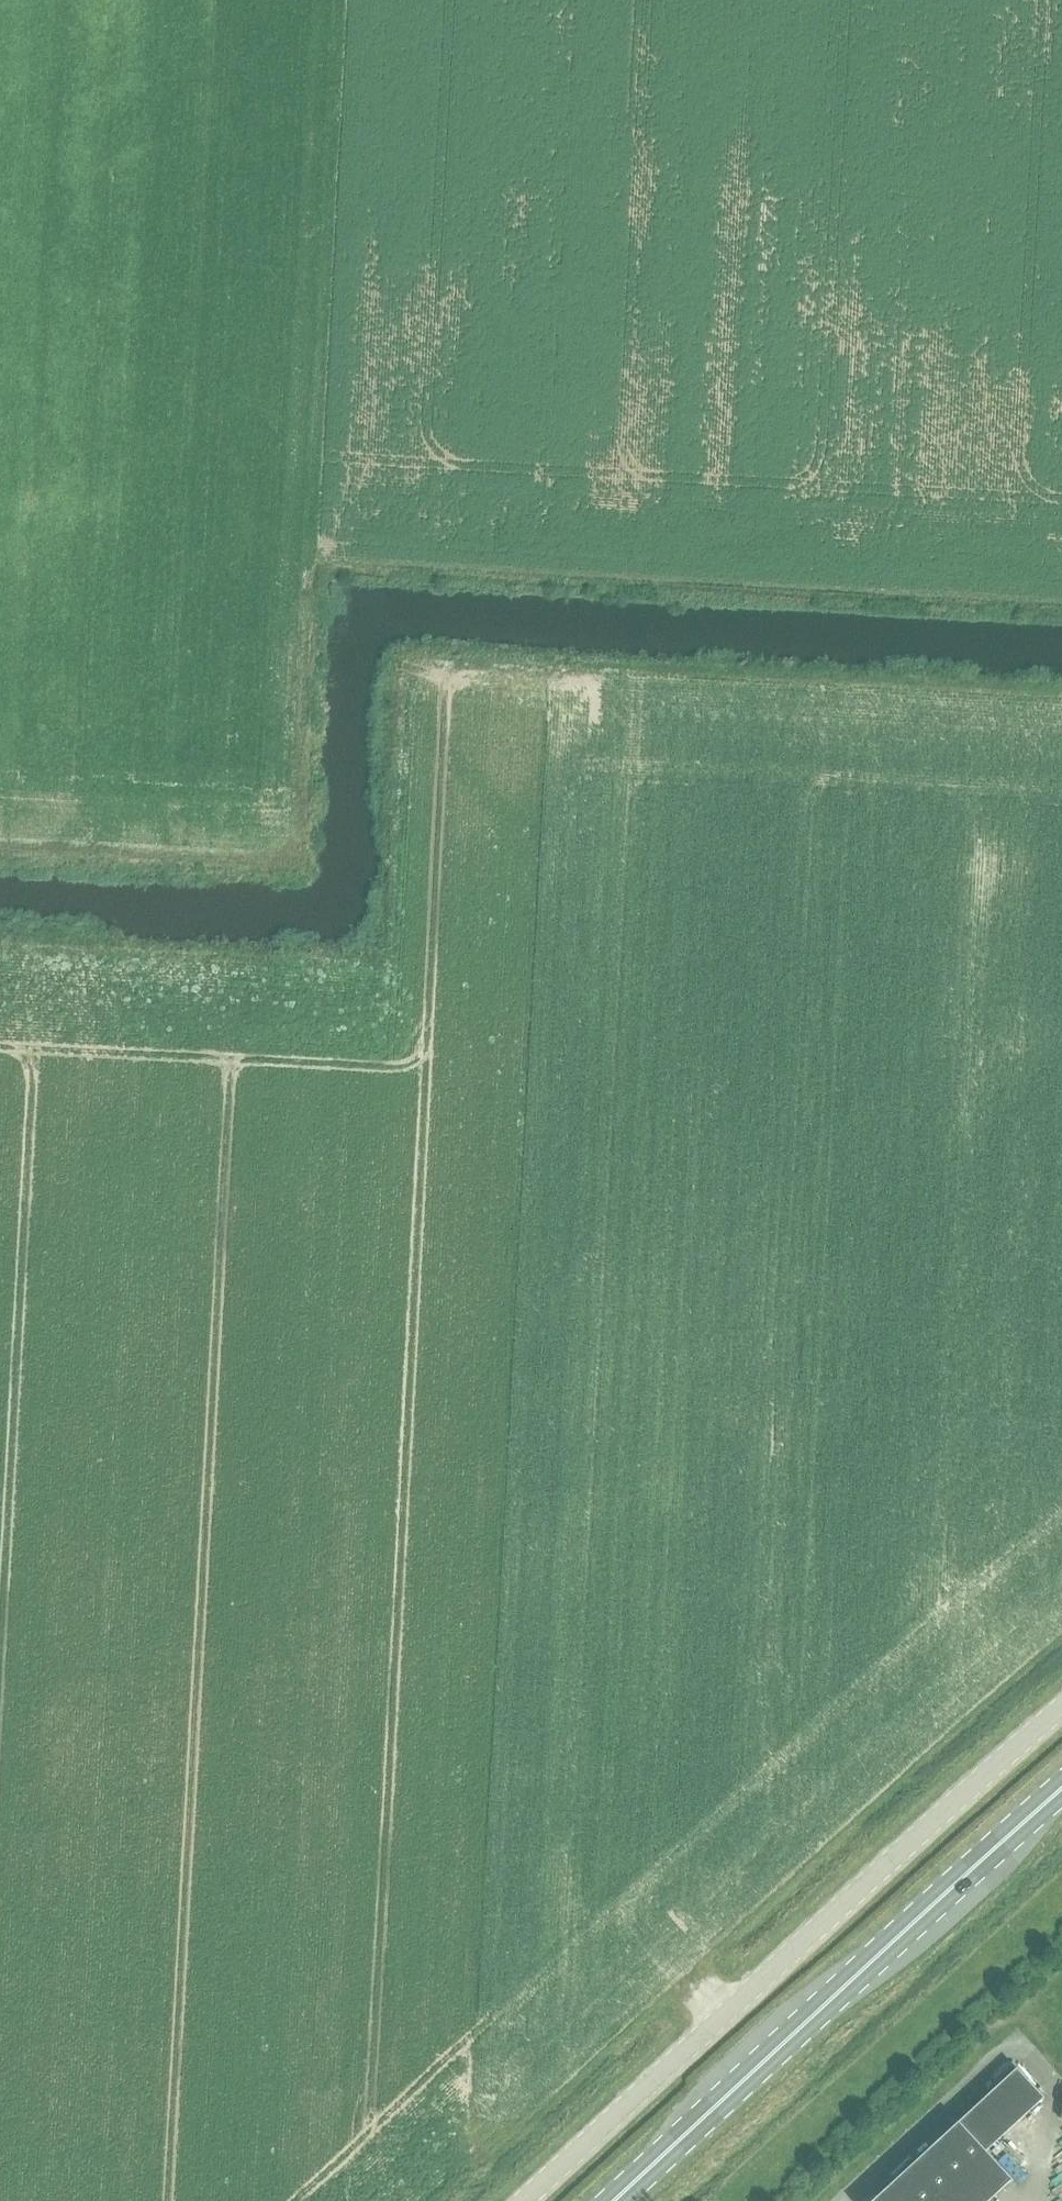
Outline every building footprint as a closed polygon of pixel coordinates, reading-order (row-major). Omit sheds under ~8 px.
[(1016,2068),(872,2200),(989,2200),(1012,2180),(985,2152),(1044,2098),(1016,2068)]
